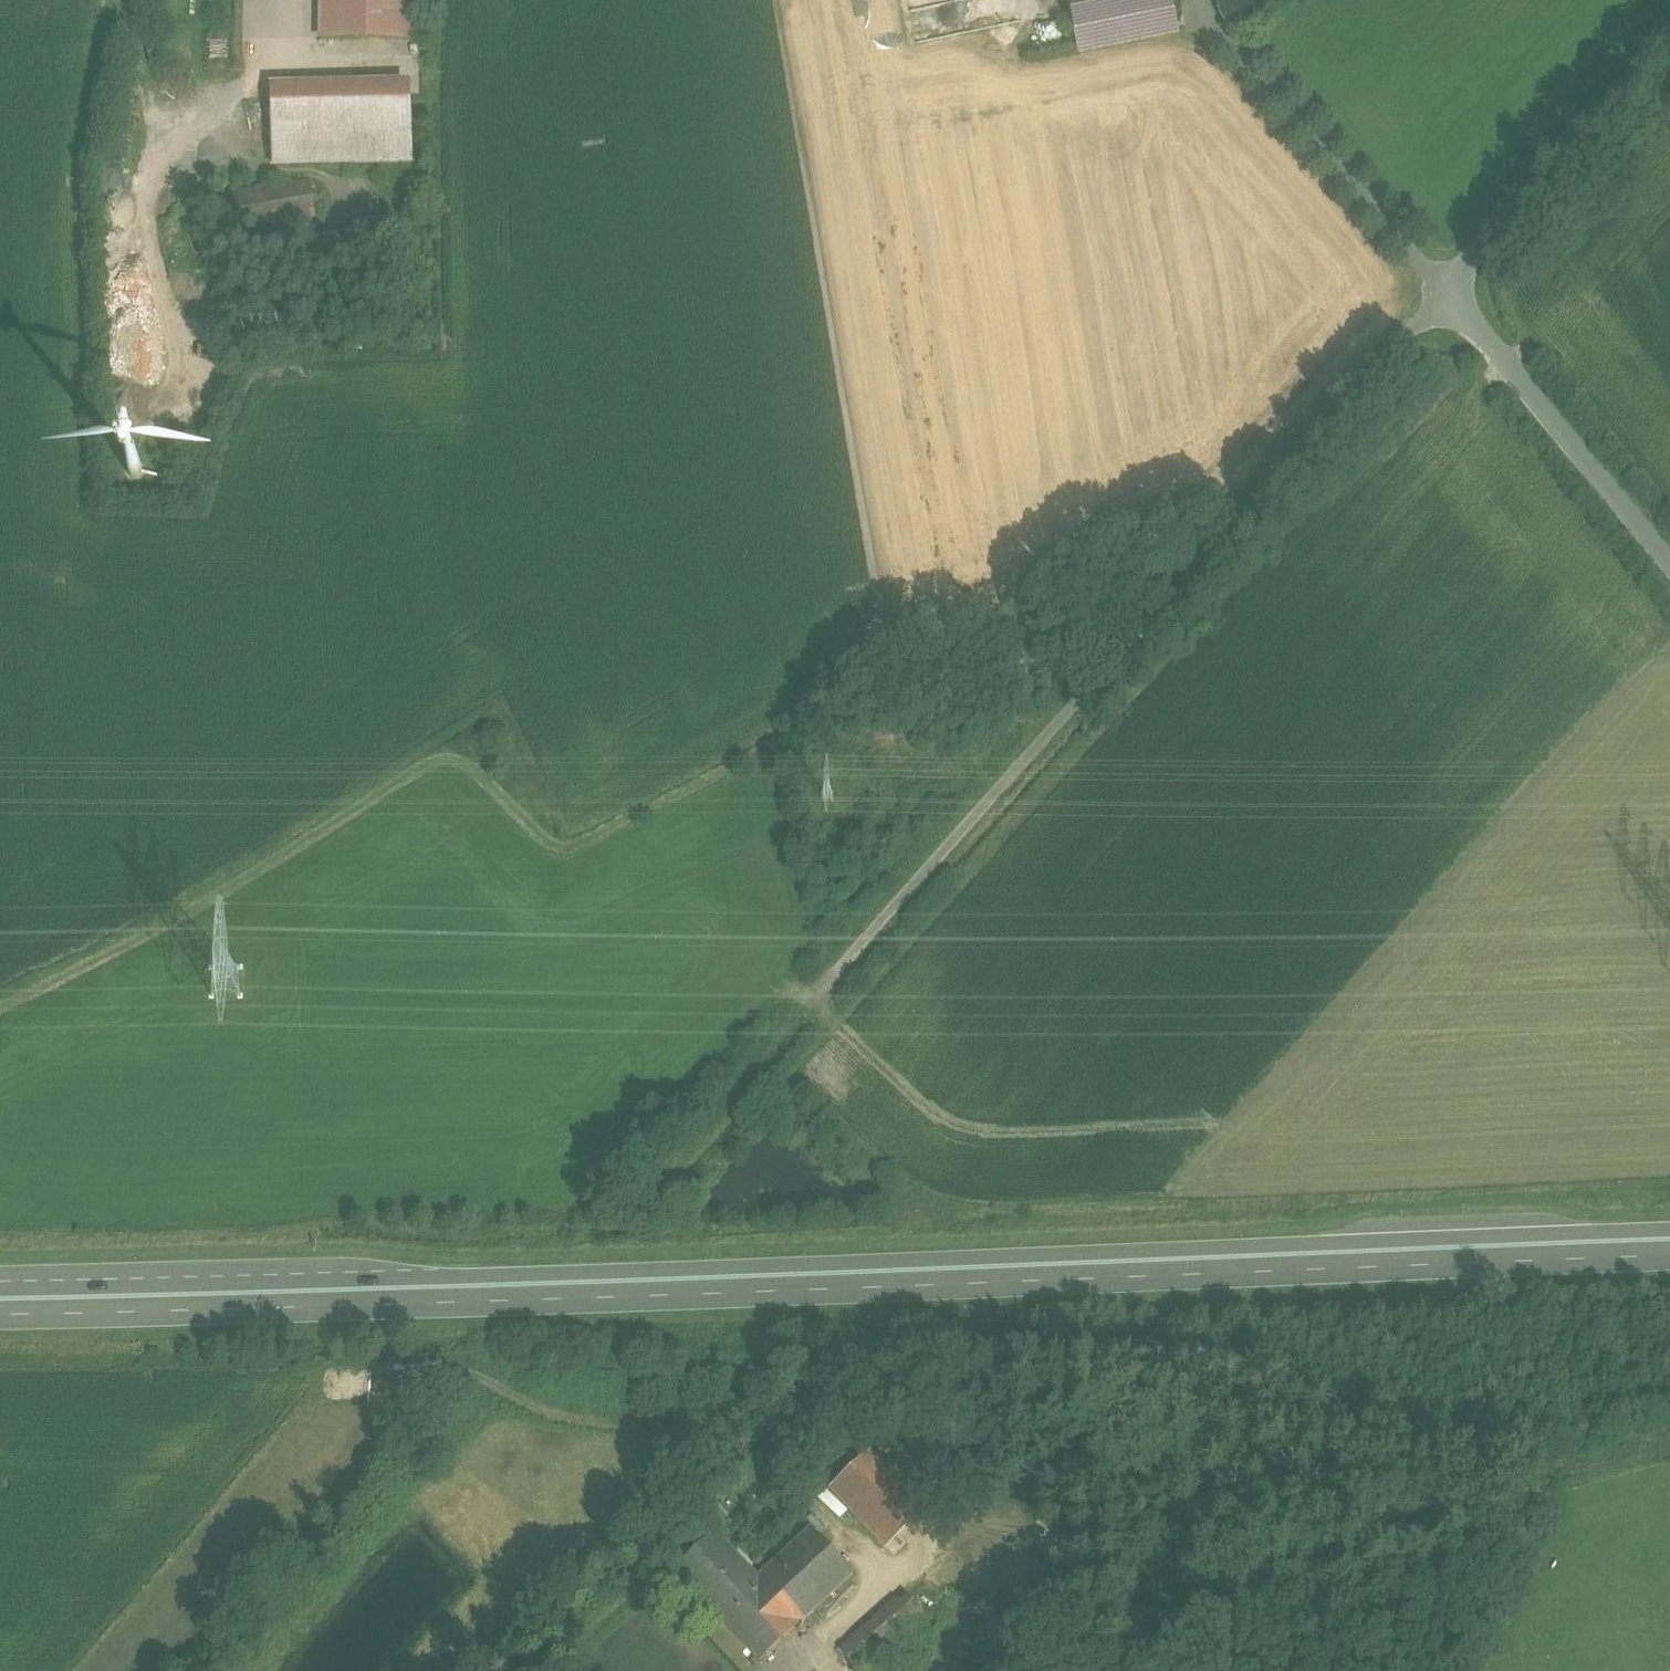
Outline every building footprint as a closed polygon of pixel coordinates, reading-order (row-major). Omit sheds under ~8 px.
[(325,37),(413,38),(414,0),(326,0),(325,37)] [(1080,51),(1158,35),(1151,0),(1070,0),(1080,51)] [(1158,35),(1181,31),(1175,0),(1151,0),(1158,35)] [(1220,1),(1219,5),(1220,9),(1221,12),(1222,15),(1223,17),(1225,19),(1227,22),(1229,24),(1232,26),(1236,27),(1241,29),(1245,29),(1249,28),(1252,27),(1256,26),(1259,24),(1262,21),(1264,19),(1266,16),(1268,13),(1269,9),(1269,6),(1269,3),(1269,0),(1220,0),(1220,1)] [(412,98),(276,100),(277,164),(413,162),(412,98)] [(310,180),(214,195),(219,230),(315,215),(310,180)] [(911,1477),(872,1433),(859,1445),(870,1457),(842,1484),(870,1515),(911,1477)] [(996,1471),(994,1469),(992,1468),(989,1467),(986,1468),(984,1470),(982,1472),(981,1475),(982,1478),(983,1480),(985,1482),(986,1483),(989,1483),(993,1483),(995,1481),(996,1479),(997,1477),(997,1475),(997,1473),(996,1471)] [(740,1541),(715,1564),(722,1571),(707,1586),(743,1625),(783,1587),(837,1538),(794,1491),(740,1541)] [(699,1496),(658,1534),(707,1586),(722,1571),(715,1564),(740,1541),(699,1496)] [(892,1560),(827,1619),(848,1642),(912,1583),(892,1560)] [(806,1670),(836,1670),(822,1656),(806,1670)]
